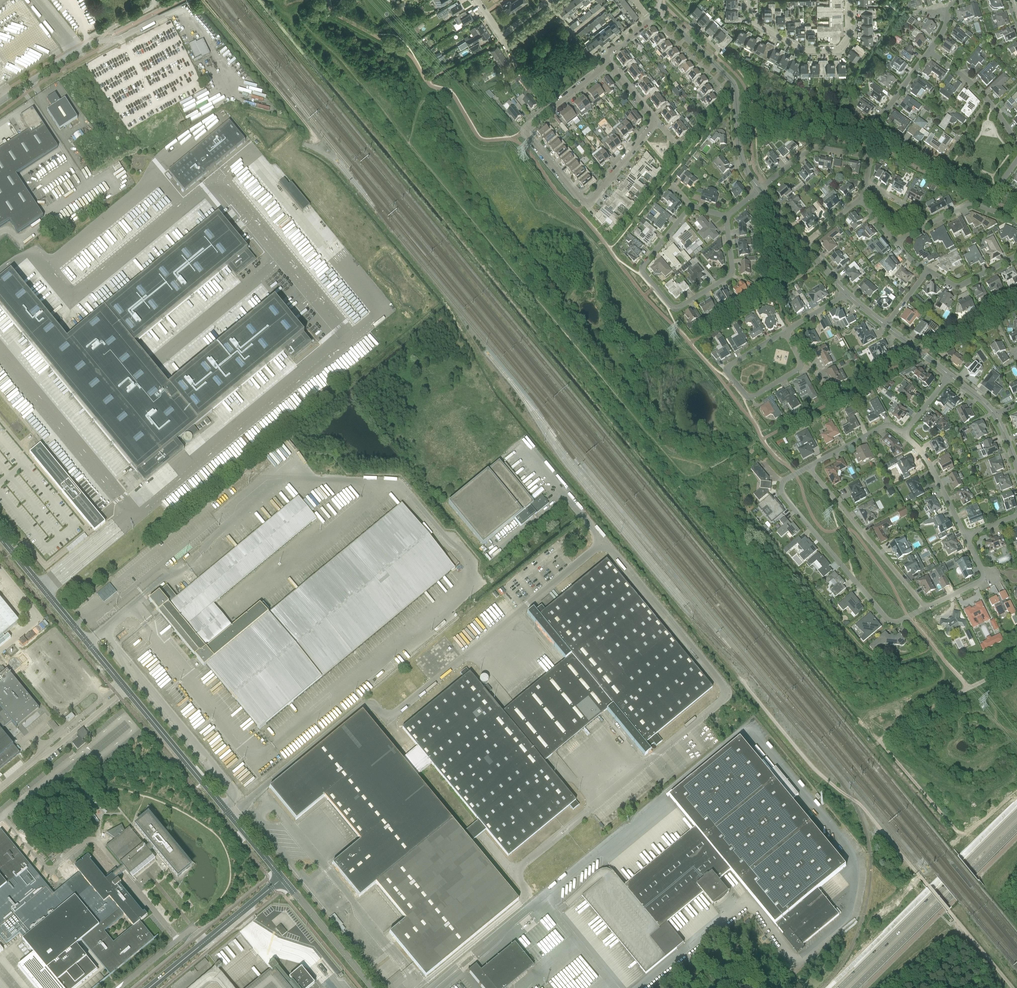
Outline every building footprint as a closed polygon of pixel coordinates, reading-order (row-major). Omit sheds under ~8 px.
[(506,3),(502,6),(506,11),(507,11),(509,14),(515,10),(515,11),(528,2),(527,0),(516,0),(512,3),(510,0),(506,3)] [(568,3),(575,11),(580,7),(578,6),(574,0),(572,0),(568,3)] [(725,10),(742,10),(742,7),(738,7),(738,0),(727,0),(728,5),(725,5),(725,10)] [(989,0),(990,5),(990,6),(991,6),(991,7),(992,8),(993,9),(994,9),(995,10),(996,10),(997,10),(998,10),(999,9),(1003,8),(1002,2),(1000,2),(1000,0),(989,0)] [(620,7),(624,11),(630,6),(627,1),(620,7)] [(817,5),(817,11),(841,11),(841,8),(843,8),(843,5),(844,5),(844,1),(843,1),(832,1),(832,6),(824,6),(824,5),(817,5)] [(455,7),(453,4),(437,13),(439,18),(443,16),(443,17),(448,14),(447,13),(449,11),(450,12),(451,12),(453,11),(455,14),(464,9),(461,3),(455,7)] [(570,15),(575,11),(568,3),(564,6),(570,15)] [(772,11),(775,11),(775,10),(775,3),(769,3),(769,9),(765,9),(765,13),(762,13),(762,18),(765,18),(765,20),(766,20),(770,20),(772,19),(772,11)] [(971,6),(956,11),(959,21),(957,23),(959,25),(960,26),(963,22),(963,20),(974,17),(974,19),(978,18),(978,19),(982,18),(979,8),(977,3),(974,5),(975,8),(972,9),(971,6)] [(571,16),(570,15),(564,6),(559,10),(564,17),(567,15),(569,18),(571,16)] [(624,11),(628,16),(634,11),(630,6),(624,11)] [(698,21),(707,12),(706,11),(704,9),(702,11),(697,6),(690,13),(695,18),(696,18),(697,18),(693,22),(695,24),(698,21)] [(858,20),(875,20),(873,20),(873,14),(875,14),(875,9),(858,9),(858,12),(862,12),(862,20),(858,20)] [(742,10),(725,10),(728,10),(728,17),(725,17),(726,21),(742,21),(742,18),(738,18),(738,10),(742,10)] [(775,18),(778,18),(778,27),(781,27),(781,28),(785,28),(785,27),(785,25),(785,16),(781,16),(781,10),(775,10),(775,11),(775,18)] [(789,10),(785,10),(785,16),(785,25),(788,25),(788,32),(791,32),(791,33),(795,33),(795,32),(796,32),(796,29),(795,22),(791,22),(791,16),(789,16),(789,10)] [(457,22),(454,24),(457,30),(465,25),(470,22),(474,19),(470,13),(465,16),(465,15),(466,14),(465,11),(460,14),(454,18),(457,22)] [(634,11),(628,16),(631,21),(638,16),(634,11)] [(833,16),(833,21),(843,21),(843,20),(844,20),(844,16),(843,16),(843,13),(841,13),(841,11),(817,11),(817,16),(824,16),(833,16)] [(1002,11),(998,13),(996,13),(997,15),(991,16),(993,22),(997,21),(999,27),(1008,24),(1006,17),(1004,18),(1002,11)] [(703,32),(706,29),(715,20),(714,19),(712,17),(710,18),(706,14),(707,12),(698,21),(703,26),(704,25),(705,26),(701,30),(703,32)] [(910,17),(907,23),(912,26),(916,21),(910,17)] [(711,40),(714,37),(723,28),(720,25),(718,26),(713,22),(715,20),(706,29),(711,34),(712,33),(712,34),(709,38),(711,40)] [(859,31),(859,32),(875,31),(873,31),(873,25),(875,25),(875,20),(858,20),(858,23),(862,23),(863,31),(859,31)] [(170,21),(162,25),(165,32),(163,33),(167,41),(174,38),(172,35),(174,34),(171,26),(172,25),(170,21)] [(578,25),(575,21),(570,25),(573,29),(578,25)] [(613,21),(609,24),(615,33),(620,29),(613,21)] [(806,33),(805,27),(801,27),(801,21),(795,21),(795,22),(796,29),(798,29),(798,38),(801,38),(805,38),(806,38),(806,33)] [(818,25),(818,31),(841,31),(841,28),(843,28),(843,25),(844,25),(844,21),(843,21),(833,21),(833,26),(824,26),(824,25),(818,25)] [(921,30),(925,33),(929,36),(936,27),(935,26),(936,25),(932,23),(932,24),(928,21),(921,30)] [(475,26),(471,29),(476,35),(479,33),(486,28),(482,22),(477,24),(475,26)] [(604,28),(606,30),(611,37),(615,33),(609,24),(604,28)] [(805,27),(806,33),(808,33),(808,42),(811,42),(811,43),(815,42),(816,42),(816,31),(812,31),(811,25),(805,25),(805,27)] [(476,35),(466,41),(468,45),(468,46),(482,38),(483,39),(484,39),(485,39),(487,38),(486,37),(490,35),(486,28),(479,33),(476,35)] [(644,36),(642,38),(646,43),(649,40),(650,40),(653,37),(655,36),(656,35),(658,33),(654,28),(648,33),(647,32),(645,32),(642,34),(644,36)] [(723,28),(714,37),(719,42),(720,41),(723,44),(726,46),(725,46),(725,47),(733,38),(728,33),(726,34),(721,29),(723,28)] [(1008,28),(1003,31),(995,35),(997,40),(1003,37),(1006,43),(1009,41),(1009,42),(1012,41),(1012,40),(1016,38),(1013,31),(1010,32),(1009,32),(1008,28)] [(925,40),(921,37),(917,34),(919,31),(915,29),(911,35),(916,38),(912,43),(916,46),(920,48),(924,43),(923,43),(925,40)] [(953,33),(951,36),(953,37),(955,39),(957,40),(956,41),(960,43),(961,44),(962,44),(964,45),(969,39),(966,37),(967,37),(960,32),(956,29),(954,31),(952,33),(953,33)] [(606,30),(601,34),(606,40),(611,37),(606,30)] [(736,40),(734,43),(740,46),(741,43),(742,43),(741,45),(745,47),(746,45),(751,36),(753,32),(750,31),(748,34),(741,30),(736,40)] [(599,31),(594,35),(601,44),(606,40),(601,34),(599,31)] [(841,31),(818,31),(818,36),(824,36),(833,36),(833,39),(831,39),(830,40),(830,42),(833,42),(833,43),(837,43),(837,42),(838,42),(841,39),(841,34),(841,31)] [(875,31),(859,32),(859,35),(863,35),(863,43),(873,43),(873,36),(875,36),(875,31)] [(590,37),(593,40),(591,41),(597,48),(601,44),(594,35),(593,34),(590,37)] [(655,44),(657,47),(662,43),(665,40),(661,35),(657,39),(655,36),(653,37),(650,40),(649,40),(653,46),(655,44)] [(751,50),(754,52),(755,50),(760,41),(762,38),(760,36),(758,40),(751,36),(746,45),(752,48),(751,50)] [(949,42),(947,41),(941,49),(949,54),(956,44),(951,40),(949,42)] [(188,46),(195,59),(201,56),(202,58),(210,54),(203,41),(197,44),(195,41),(193,43),(193,44),(188,46)] [(466,41),(459,45),(461,49),(468,45),(466,41)] [(587,45),(584,47),(587,50),(589,48),(592,52),(597,48),(591,41),(587,45)] [(760,55),(764,57),(772,43),(770,42),(768,45),(760,41),(755,50),(761,53),(760,55)] [(657,51),(661,56),(663,54),(669,50),(672,47),(668,42),(664,45),(662,43),(657,47),(656,47),(658,50),(657,51)] [(470,47),(473,52),(481,47),(479,43),(470,47)] [(769,58),(775,61),(780,52),(773,48),(775,44),(772,43),(764,57),(768,60),(769,58)] [(1011,46),(1007,49),(1012,55),(1015,52),(1016,54),(1016,45),(1015,43),(1011,46)] [(847,55),(852,58),(856,61),(860,55),(862,56),(866,50),(858,44),(856,46),(855,46),(852,49),(847,55)] [(167,105),(174,101),(157,70),(182,57),(176,46),(147,62),(151,67),(147,69),(167,105)] [(490,50),(496,59),(504,55),(498,46),(490,50)] [(900,57),(901,58),(905,61),(906,60),(910,62),(914,56),(911,54),(914,50),(908,46),(905,50),(900,57)] [(20,70),(24,71),(34,65),(35,63),(36,63),(46,57),(47,54),(49,55),(51,51),(39,47),(39,50),(35,49),(34,50),(32,52),(31,53),(29,52),(28,54),(24,57),(23,57),(20,59),(19,60),(16,62),(15,67),(14,70),(19,72),(20,70)] [(779,63),(785,66),(790,57),(783,53),(785,50),(782,48),(780,52),(775,61),(774,63),(778,65),(779,63)] [(972,58),(968,63),(971,66),(968,69),(971,72),(979,63),(980,64),(983,60),(984,60),(980,57),(981,56),(979,54),(982,51),(978,48),(971,57),(972,58)] [(669,58),(671,61),(676,57),(679,54),(675,49),(671,52),(669,50),(663,54),(661,56),(664,59),(666,58),(667,60),(669,58)] [(616,58),(620,63),(631,54),(628,51),(626,50),(625,52),(625,51),(616,58)] [(142,53),(133,56),(136,63),(133,65),(135,69),(147,64),(148,68),(149,68),(142,53)] [(628,64),(630,67),(635,62),(634,60),(632,61),(628,56),(631,54),(620,63),(624,68),(628,64)] [(789,68),(798,73),(800,67),(798,66),(800,63),(793,59),(794,55),(792,54),(790,57),(785,66),(784,68),(788,70),(789,68)] [(504,55),(496,59),(502,69),(510,64),(504,55)] [(676,65),(678,68),(683,64),(687,61),(682,56),(678,59),(676,57),(671,61),(670,61),(675,66),(676,65)] [(891,65),(891,66),(891,67),(891,68),(892,68),(892,69),(893,70),(898,73),(899,73),(900,73),(901,73),(902,73),(903,72),(903,71),(902,70),(904,68),(904,67),(905,68),(907,65),(906,64),(905,63),(901,60),(899,59),(896,57),(892,63),(891,63),(891,64),(891,65)] [(838,59),(835,60),(835,64),(835,74),(835,76),(839,76),(839,78),(846,78),(846,74),(846,68),(846,63),(840,63),(838,63),(838,59)] [(627,72),(631,77),(639,70),(637,67),(641,65),(637,60),(635,62),(630,67),(632,69),(627,72)] [(798,73),(798,74),(801,74),(808,74),(808,76),(813,76),(813,74),(813,64),(813,60),(810,60),(810,64),(808,64),(801,64),(801,67),(800,67),(798,73)] [(821,64),(813,64),(813,74),(819,74),(819,76),(824,76),(824,60),(821,60),(821,64)] [(827,60),(824,60),(824,76),(828,76),(828,74),(835,74),(835,64),(829,64),(827,64),(827,60)] [(922,73),(926,76),(928,78),(932,72),(938,77),(937,79),(941,82),(947,73),(936,65),(935,67),(934,65),(935,64),(931,61),(927,66),(924,69),(925,70),(922,73)] [(983,80),(982,81),(987,86),(992,81),(989,78),(992,75),(992,74),(996,70),(995,69),(998,66),(994,61),(991,64),(990,63),(978,75),(981,79),(982,78),(983,80)] [(683,72),(685,75),(690,71),(694,68),(690,63),(685,66),(683,64),(678,68),(682,73),(683,72)] [(480,74),(484,79),(485,81),(497,73),(496,71),(496,70),(496,69),(498,68),(496,64),(480,74)] [(639,70),(631,77),(635,82),(638,79),(640,82),(641,81),(647,76),(645,74),(643,75),(639,70)] [(690,79),(692,81),(698,77),(701,75),(697,70),(692,73),(690,71),(685,75),(689,80),(690,79)] [(880,84),(884,87),(888,90),(891,85),(891,84),(892,82),(893,83),(895,80),(887,74),(886,75),(884,73),(881,77),(884,78),(880,84)] [(994,93),(999,98),(1006,92),(1001,87),(1009,79),(1004,74),(989,88),(993,91),(994,91),(995,92),(994,93)] [(643,83),(638,86),(642,91),(651,84),(649,82),(650,81),(649,79),(651,78),(648,75),(647,76),(641,81),(643,83)] [(942,88),(939,93),(950,102),(953,97),(951,96),(953,94),(954,94),(958,88),(961,84),(957,82),(953,88),(949,85),(953,78),(949,76),(947,80),(942,86),(944,87),(944,88),(943,89),(942,88)] [(698,86),(700,88),(702,86),(708,82),(704,77),(700,80),(698,77),(692,81),(692,82),(696,87),(698,86)] [(605,86),(603,87),(607,93),(609,95),(613,92),(611,89),(614,87),(607,78),(608,78),(607,79),(606,78),(603,80),(603,81),(602,82),(603,82),(605,86)] [(910,93),(914,96),(916,97),(921,89),(925,92),(926,89),(930,92),(932,88),(919,78),(915,85),(914,84),(912,87),(913,87),(911,90),(912,90),(910,93)] [(677,82),(673,84),(679,92),(683,90),(677,82)] [(650,92),(652,95),(658,90),(654,86),(653,87),(651,84),(642,91),(646,96),(650,92)] [(876,101),(875,102),(879,104),(885,97),(879,92),(881,89),(873,84),(870,89),(874,91),(870,97),(876,101)] [(593,89),(593,90),(599,98),(604,94),(605,95),(607,93),(603,87),(600,89),(598,86),(597,86),(596,85),(593,89)] [(700,88),(696,91),(698,94),(697,95),(701,100),(704,97),(706,96),(708,94),(712,91),(708,86),(706,88),(704,89),(702,86),(700,88)] [(591,97),(589,99),(593,104),(595,102),(595,101),(599,98),(593,90),(592,90),(588,91),(589,93),(588,93),(588,94),(591,97)] [(650,100),(653,105),(662,99),(658,94),(660,93),(658,90),(652,95),(654,97),(650,100)] [(963,90),(960,94),(958,97),(961,100),(962,99),(968,103),(968,106),(966,110),(963,110),(961,113),(968,118),(971,114),(977,106),(976,106),(978,104),(978,103),(977,101),(975,100),(976,99),(968,91),(966,92),(963,90)] [(489,91),(485,93),(491,99),(494,97),(489,91)] [(1008,110),(1009,111),(1011,113),(1015,110),(1016,112),(1016,100),(1016,99),(1016,93),(1011,99),(1010,98),(1007,102),(1009,104),(1007,107),(1009,109),(1008,110)] [(59,130),(77,119),(65,99),(60,103),(55,95),(47,100),(52,108),(47,111),(59,130)] [(528,105),(531,110),(534,108),(534,109),(537,107),(536,106),(537,105),(533,100),(533,99),(531,97),(530,96),(527,98),(526,96),(525,97),(523,95),(516,100),(522,107),(526,104),(527,106),(528,105)] [(706,96),(704,97),(700,101),(702,103),(703,103),(705,105),(707,104),(709,106),(717,100),(713,95),(708,98),(706,96)] [(907,96),(900,107),(904,110),(909,114),(912,111),(911,110),(913,107),(918,111),(921,107),(911,99),(907,96)] [(579,101),(588,112),(591,110),(592,107),(591,106),(593,104),(589,99),(586,101),(584,97),(583,98),(581,97),(579,100),(579,101)] [(511,116),(515,121),(516,120),(517,121),(519,119),(518,119),(521,117),(517,112),(518,112),(522,109),(515,99),(511,102),(510,101),(507,103),(511,109),(507,112),(508,113),(510,116),(511,116)] [(661,106),(663,109),(669,104),(667,102),(665,103),(662,99),(653,105),(657,110),(661,106)] [(862,113),(863,113),(867,116),(871,110),(873,111),(875,108),(863,99),(857,107),(863,112),(862,113)] [(575,104),(574,105),(576,107),(577,108),(575,110),(579,115),(580,115),(582,117),(583,116),(584,116),(583,115),(588,113),(587,112),(588,112),(579,101),(578,101),(574,102),(575,104)] [(661,115),(665,119),(673,113),(677,110),(673,105),(674,105),(672,102),(669,104),(663,109),(665,111),(661,115)] [(565,112),(573,123),(578,119),(576,117),(579,115),(575,110),(572,112),(571,111),(570,108),(569,109),(567,108),(565,111),(565,112)] [(25,117),(21,120),(31,135),(0,155),(0,228),(10,221),(18,234),(43,217),(16,175),(58,148),(33,109),(24,115),(25,117)] [(561,115),(560,116),(562,118),(563,119),(560,121),(562,124),(565,126),(567,125),(569,126),(573,123),(565,112),(564,112),(560,114),(561,115)] [(625,116),(624,117),(626,120),(627,119),(628,119),(631,123),(633,121),(636,124),(636,125),(637,124),(638,125),(641,122),(641,121),(641,120),(641,121),(639,119),(640,118),(638,117),(634,112),(632,115),(629,112),(626,115),(625,116)] [(902,125),(900,128),(898,131),(902,134),(905,130),(906,131),(909,128),(908,127),(911,123),(899,114),(898,115),(895,112),(892,115),(891,115),(885,123),(886,123),(886,124),(887,124),(887,125),(888,125),(888,126),(889,126),(890,126),(895,120),(902,125)] [(673,121),(674,123),(680,118),(678,116),(677,117),(673,113),(665,119),(668,124),(673,121)] [(938,126),(941,128),(945,131),(949,123),(950,124),(951,124),(952,124),(953,124),(954,124),(955,123),(956,123),(957,122),(957,121),(963,125),(963,124),(966,120),(966,121),(962,118),(959,115),(956,113),(954,116),(953,115),(951,115),(950,116),(947,114),(938,126)] [(672,129),(676,133),(684,127),(682,125),(685,122),(686,121),(682,117),(680,118),(674,123),(676,125),(672,129)] [(910,129),(907,133),(912,136),(913,135),(914,136),(913,137),(914,139),(918,142),(920,142),(923,138),(924,136),(926,138),(928,135),(929,134),(927,133),(923,130),(927,124),(918,118),(914,124),(912,127),(911,127),(910,129)] [(624,124),(622,126),(628,134),(629,133),(629,134),(633,132),(632,131),(633,130),(630,127),(632,125),(631,123),(628,119),(627,119),(626,120),(623,122),(624,124)] [(229,122),(168,172),(168,173),(176,182),(182,189),(184,192),(245,142),(229,123),(229,122)] [(684,127),(676,133),(680,138),(684,135),(686,137),(684,138),(686,140),(693,131),(687,124),(684,127)] [(544,134),(546,137),(551,133),(554,131),(550,126),(548,129),(545,125),(543,127),(540,129),(540,130),(537,132),(537,133),(539,137),(540,137),(541,137),(544,134)] [(614,130),(616,134),(618,136),(621,134),(623,137),(623,138),(624,137),(625,138),(628,135),(628,134),(622,126),(617,129),(616,129),(614,130)] [(581,132),(584,136),(591,131),(588,127),(581,132)] [(75,141),(85,136),(81,130),(72,136),(75,141)] [(709,136),(706,140),(708,142),(710,140),(714,143),(714,144),(718,140),(720,140),(720,146),(720,145),(721,145),(725,145),(726,145),(725,133),(724,133),(724,132),(723,132),(722,131),(721,131),(720,131),(719,131),(718,131),(712,138),(709,136)] [(550,142),(552,144),(553,144),(557,140),(560,138),(556,134),(554,136),(551,133),(546,137),(543,139),(543,140),(543,141),(545,144),(546,144),(547,145),(547,144),(550,142)] [(931,133),(924,142),(928,145),(932,148),(932,147),(937,151),(936,151),(938,152),(939,154),(940,154),(942,155),(943,154),(943,153),(944,153),(945,151),(945,150),(946,150),(945,149),(946,147),(946,148),(949,143),(950,144),(950,143),(953,140),(949,137),(944,134),(941,138),(945,140),(941,145),(938,143),(937,143),(932,140),(935,136),(931,133)] [(615,136),(610,140),(616,148),(617,148),(621,146),(620,145),(621,144),(618,141),(621,139),(618,136),(616,134),(614,136),(615,136)] [(556,149),(558,151),(559,151),(563,147),(564,147),(566,145),(562,141),(560,143),(557,140),(553,144),(552,144),(549,147),(549,146),(549,147),(549,148),(551,152),(552,151),(553,152),(553,151),(556,149)] [(602,145),(605,148),(607,150),(609,148),(612,152),(611,152),(612,151),(614,152),(616,149),(616,148),(610,140),(605,144),(605,143),(602,145)] [(790,155),(792,153),(794,151),(795,151),(798,148),(797,148),(798,147),(798,146),(798,145),(797,144),(795,144),(794,144),(793,142),(786,148),(784,146),(777,151),(783,158),(789,153),(790,155)] [(555,154),(555,155),(557,159),(558,158),(559,159),(562,156),(565,158),(569,154),(570,155),(572,152),(568,148),(566,150),(564,147),(563,147),(559,151),(558,151),(555,154)] [(603,151),(598,154),(605,162),(606,162),(609,161),(609,159),(610,158),(609,158),(607,155),(609,153),(607,150),(605,148),(602,150),(603,151)] [(642,159),(640,162),(657,176),(662,170),(660,167),(657,170),(656,170),(650,166),(654,161),(646,152),(643,156),(643,159),(642,159)] [(766,156),(763,159),(765,162),(769,166),(767,167),(770,171),(771,170),(777,165),(777,164),(775,162),(778,159),(772,152),(766,156)] [(561,161),(561,162),(563,166),(564,165),(565,166),(568,163),(571,166),(576,162),(578,160),(574,155),(572,157),(570,155),(569,154),(565,158),(561,161)] [(605,162),(598,154),(594,158),(593,157),(591,159),(595,164),(597,163),(600,166),(601,166),(602,167),(605,163),(604,163),(605,162)] [(729,165),(727,163),(722,157),(714,163),(723,174),(729,169),(727,166),(729,165)] [(815,160),(815,161),(815,162),(816,163),(819,163),(818,167),(825,168),(825,169),(830,170),(832,159),(828,158),(828,160),(820,158),(820,159),(817,158),(816,159),(815,160)] [(833,167),(840,168),(842,161),(834,160),(833,167)] [(567,168),(568,169),(567,169),(569,173),(571,173),(572,173),(571,173),(575,170),(577,173),(582,169),(584,167),(581,162),(578,165),(576,162),(571,166),(567,168)] [(634,167),(632,169),(642,177),(646,172),(651,176),(651,178),(648,182),(650,184),(657,176),(640,162),(637,165),(637,166),(634,167)] [(852,175),(853,175),(858,176),(860,168),(859,167),(860,166),(860,165),(859,164),(857,165),(857,164),(849,162),(848,168),(851,169),(853,171),(852,175)] [(804,170),(798,174),(802,178),(805,181),(806,182),(807,182),(809,180),(808,179),(813,174),(811,171),(813,169),(811,168),(808,164),(804,168),(805,169),(804,170)] [(876,164),(875,171),(878,173),(875,178),(879,180),(882,182),(881,183),(886,186),(888,181),(890,177),(890,176),(887,174),(886,175),(879,171),(881,167),(878,164),(876,164)] [(573,175),(574,176),(573,177),(575,180),(577,180),(577,181),(578,180),(577,180),(581,177),(583,180),(588,176),(590,174),(587,170),(584,167),(582,169),(577,173),(573,175)] [(680,182),(686,186),(687,185),(691,188),(697,181),(686,172),(688,170),(684,167),(676,176),(681,181),(680,182)] [(629,175),(627,177),(644,191),(647,187),(645,186),(643,186),(638,181),(641,178),(642,177),(632,169),(630,172),(631,174),(629,175)] [(895,175),(892,180),(889,184),(893,186),(892,188),(894,190),(894,189),(897,191),(901,194),(902,192),(902,193),(903,191),(905,186),(900,183),(902,179),(895,175)] [(583,180),(579,183),(579,182),(579,183),(580,183),(579,184),(581,188),(583,187),(583,188),(584,188),(583,187),(587,185),(589,187),(592,185),(596,181),(593,177),(590,179),(588,176),(583,180)] [(721,179),(718,182),(720,185),(723,182),(725,181),(728,179),(725,176),(721,179)] [(622,182),(620,185),(629,192),(633,187),(638,192),(638,193),(641,195),(644,191),(627,177),(624,180),(625,182),(622,182)] [(911,193),(907,199),(913,202),(913,201),(918,204),(920,200),(923,196),(919,194),(921,191),(920,190),(918,189),(917,189),(916,190),(914,189),(915,186),(916,185),(917,183),(917,182),(918,181),(915,179),(912,184),(910,187),(908,191),(911,193)] [(284,180),(278,184),(279,185),(285,191),(302,212),(310,206),(292,184),(291,183),(288,186),(284,180)] [(840,191),(843,195),(846,199),(851,195),(850,194),(854,191),(853,190),(856,188),(857,181),(849,180),(849,184),(840,191)] [(734,189),(730,192),(732,194),(735,198),(739,195),(740,196),(741,195),(745,192),(743,189),(744,188),(742,186),(741,186),(739,184),(738,184),(736,182),(732,186),(734,188),(733,189),(734,189)] [(793,189),(796,193),(802,187),(804,186),(805,186),(802,182),(793,189)] [(617,190),(614,193),(631,207),(634,203),(632,201),(631,201),(625,197),(629,192),(620,185),(618,187),(618,190),(617,190)] [(777,193),(781,198),(784,196),(785,197),(791,192),(788,189),(787,190),(784,185),(779,189),(780,190),(777,193)] [(60,269),(72,284),(172,205),(160,190),(89,246),(90,246),(60,269)] [(702,198),(701,200),(705,201),(709,203),(709,202),(711,202),(716,204),(718,196),(716,195),(717,192),(712,190),(711,193),(704,191),(703,193),(702,198)] [(823,204),(826,207),(829,211),(839,203),(837,201),(840,199),(833,191),(826,196),(828,199),(823,204)] [(669,207),(670,207),(667,210),(673,215),(675,213),(675,212),(676,211),(678,208),(678,209),(679,208),(681,205),(677,200),(672,196),(673,196),(668,192),(662,198),(667,202),(669,201),(671,203),(669,207)] [(609,198),(607,200),(616,208),(620,203),(621,204),(626,207),(626,209),(623,212),(625,214),(631,207),(614,193),(612,196),(612,197),(609,198)] [(789,202),(787,204),(790,208),(790,209),(791,210),(792,211),(795,215),(799,212),(803,209),(798,203),(800,201),(796,196),(794,197),(793,199),(791,197),(787,200),(789,202)] [(933,200),(925,204),(927,208),(931,215),(947,206),(944,202),(943,199),(935,204),(933,200)] [(604,206),(602,209),(619,222),(624,216),(621,214),(619,217),(618,217),(614,213),(612,212),(616,208),(607,200),(605,203),(605,205),(604,206)] [(649,214),(646,219),(660,231),(667,222),(665,220),(666,219),(667,220),(668,219),(667,218),(669,215),(657,205),(655,203),(653,206),(655,208),(653,209),(658,213),(662,216),(658,221),(654,218),(649,214)] [(804,219),(802,221),(803,223),(802,224),(804,226),(805,225),(808,230),(814,225),(815,226),(818,223),(814,218),(812,215),(814,213),(816,211),(814,209),(812,206),(802,214),(806,218),(804,219)] [(596,213),(595,216),(602,225),(605,222),(610,226),(609,228),(612,231),(619,222),(602,209),(599,212),(599,213),(596,213)] [(739,229),(740,236),(746,235),(745,225),(749,222),(753,219),(750,216),(749,216),(746,212),(741,215),(742,216),(736,221),(739,225),(739,228),(739,229)] [(965,217),(964,217),(967,222),(969,226),(972,224),(973,224),(975,228),(981,224),(982,225),(985,231),(992,227),(997,225),(995,222),(987,218),(985,219),(982,218),(981,216),(972,212),(969,213),(970,214),(970,215),(965,218),(965,217)] [(850,225),(854,231),(861,225),(859,222),(862,220),(860,216),(858,218),(854,213),(847,219),(851,223),(850,225)] [(95,422),(144,482),(184,449),(176,440),(185,433),(186,434),(187,434),(188,434),(189,434),(190,434),(190,435),(191,435),(191,436),(192,436),(192,437),(198,432),(193,426),(284,351),(285,353),(292,360),(311,345),(311,344),(274,299),(169,386),(134,344),(228,266),(236,276),(255,260),(218,214),(160,262),(67,339),(11,271),(10,272),(0,280),(0,307),(95,422)] [(955,222),(947,226),(950,230),(951,230),(953,234),(960,230),(961,229),(964,236),(965,237),(971,235),(970,233),(966,226),(963,221),(961,217),(957,219),(959,221),(957,222),(956,222),(956,221),(956,222),(955,222)] [(699,234),(702,237),(704,240),(709,235),(713,240),(718,236),(714,231),(715,230),(715,229),(715,230),(713,227),(713,228),(711,226),(712,226),(711,224),(710,224),(709,225),(702,218),(697,221),(704,229),(699,234)] [(633,234),(648,246),(656,235),(653,233),(656,230),(646,222),(643,226),(646,228),(650,231),(645,236),(642,234),(640,233),(641,232),(637,229),(633,234)] [(1000,231),(1001,233),(1000,234),(1002,234),(1003,237),(1006,235),(1008,237),(1010,241),(1012,239),(1015,245),(1016,244),(1016,231),(1015,231),(1012,229),(1005,225),(1003,229),(1000,231)] [(831,240),(839,233),(840,235),(843,233),(838,226),(820,242),(821,244),(822,246),(822,245),(824,247),(825,247),(827,249),(826,250),(829,253),(837,246),(831,240)] [(933,232),(930,234),(932,238),(932,239),(934,243),(938,241),(939,242),(941,242),(942,242),(942,243),(944,241),(948,249),(954,246),(952,242),(951,242),(946,233),(947,233),(946,231),(943,226),(939,229),(939,230),(937,232),(936,231),(934,232),(933,232)] [(859,230),(855,233),(855,234),(856,233),(857,235),(856,236),(859,239),(865,235),(867,238),(868,238),(869,238),(870,237),(871,238),(873,237),(876,234),(871,227),(869,228),(866,231),(865,230),(864,231),(862,228),(863,227),(859,230)] [(642,234),(645,236),(650,231),(646,228),(642,234)] [(684,233),(678,239),(681,242),(680,243),(683,247),(684,246),(686,249),(692,244),(692,245),(699,239),(694,234),(691,230),(688,232),(688,231),(684,234),(684,233)] [(914,248),(914,249),(917,255),(919,255),(920,257),(922,256),(924,260),(926,258),(928,262),(933,260),(934,261),(938,259),(939,258),(936,253),(929,256),(928,254),(923,252),(922,251),(924,245),(926,243),(930,244),(931,244),(930,241),(927,236),(927,235),(923,237),(916,241),(916,242),(914,247),(914,248)] [(987,253),(988,256),(991,261),(996,258),(1002,254),(1002,253),(999,249),(993,237),(987,240),(989,244),(992,249),(989,250),(990,251),(987,253)] [(30,238),(21,246),(23,248),(32,241),(30,238)] [(628,255),(634,262),(638,258),(637,257),(638,256),(639,256),(641,253),(639,251),(643,246),(635,239),(630,244),(629,243),(627,246),(632,251),(628,255)] [(738,244),(739,247),(739,252),(739,255),(740,255),(740,256),(748,255),(747,246),(751,246),(751,239),(745,240),(745,243),(738,244)] [(873,243),(868,248),(871,252),(872,253),(877,248),(883,256),(887,253),(887,252),(889,250),(890,251),(891,251),(888,248),(888,247),(882,239),(879,242),(880,243),(880,244),(879,243),(878,242),(877,240),(873,243)] [(719,247),(715,243),(702,254),(708,261),(714,256),(716,256),(719,260),(718,261),(722,266),(724,265),(723,254),(720,251),(719,251),(717,249),(719,247)] [(663,253),(666,257),(668,259),(673,265),(673,266),(675,268),(680,264),(672,255),(676,253),(677,254),(680,252),(673,244),(667,249),(668,250),(666,251),(665,251),(663,253)] [(964,258),(969,266),(970,265),(971,265),(972,264),(975,262),(975,261),(977,260),(980,265),(984,263),(975,245),(968,249),(971,254),(964,258)] [(839,251),(830,258),(831,258),(834,261),(833,262),(834,263),(835,262),(838,266),(840,264),(842,267),(849,262),(847,260),(846,261),(845,260),(842,257),(843,256),(839,251)] [(940,266),(939,268),(948,274),(949,271),(949,272),(950,270),(952,267),(951,265),(961,260),(957,251),(947,256),(947,255),(937,260),(940,266)] [(884,264),(882,266),(888,272),(890,270),(892,272),(897,268),(896,267),(900,265),(896,260),(895,261),(892,257),(891,258),(889,255),(883,260),(885,263),(884,264)] [(657,262),(654,265),(650,268),(653,272),(656,270),(659,270),(665,277),(672,272),(664,262),(661,264),(658,260),(657,262)] [(688,262),(680,269),(681,269),(682,271),(683,273),(691,266),(688,262)] [(740,267),(740,268),(741,275),(750,274),(749,262),(745,262),(741,262),(742,267),(740,267)] [(845,275),(846,275),(850,280),(849,280),(850,281),(852,283),(854,281),(856,283),(859,280),(858,278),(860,276),(856,272),(860,269),(854,262),(848,267),(851,270),(845,275)] [(691,280),(689,281),(692,285),(694,287),(695,289),(697,287),(703,282),(700,280),(703,277),(701,274),(703,272),(700,268),(697,264),(690,270),(693,274),(689,278),(691,280)] [(1004,279),(1006,283),(1012,279),(1015,284),(1016,283),(1016,275),(1013,267),(1010,269),(1009,269),(1008,271),(1007,272),(1006,271),(1002,274),(1001,275),(1004,279)] [(908,273),(901,268),(895,276),(900,280),(902,278),(907,283),(912,276),(909,274),(908,273)] [(991,281),(986,283),(988,287),(986,288),(989,292),(991,291),(997,288),(999,292),(1004,290),(1002,287),(1001,286),(1002,286),(999,281),(997,276),(992,279),(990,280),(991,281)] [(864,292),(866,294),(870,297),(870,298),(877,290),(865,279),(858,287),(861,289),(860,290),(863,293),(864,292)] [(675,286),(671,281),(665,286),(669,291),(668,291),(671,294),(672,294),(676,299),(679,296),(680,295),(680,294),(680,293),(682,291),(684,293),(689,289),(684,282),(680,286),(680,285),(679,285),(678,285),(677,285),(676,285),(675,285),(675,286)] [(736,294),(738,296),(741,294),(742,295),(743,295),(744,294),(744,293),(744,292),(747,290),(747,289),(750,287),(754,289),(756,285),(748,281),(746,285),(747,285),(745,287),(743,283),(742,283),(741,283),(740,283),(739,283),(739,284),(739,285),(733,289),(734,291),(736,295),(736,294)] [(797,300),(791,303),(797,314),(802,311),(804,310),(803,308),(804,308),(804,307),(803,306),(807,303),(808,304),(798,287),(797,285),(795,287),(798,292),(796,293),(798,299),(797,300)] [(926,287),(922,291),(928,296),(927,295),(931,295),(932,295),(936,295),(935,296),(941,291),(937,287),(935,285),(936,286),(936,287),(933,287),(933,285),(930,285),(930,287),(927,287),(927,286),(928,285),(926,287)] [(972,290),(974,294),(976,298),(979,296),(980,298),(987,294),(982,286),(979,288),(978,286),(972,290)] [(823,298),(828,295),(826,292),(825,291),(823,287),(814,292),(814,291),(807,294),(813,304),(821,300),(821,299),(823,298)] [(721,294),(721,293),(716,296),(721,304),(729,299),(730,301),(735,298),(731,291),(728,293),(726,291),(722,293),(723,294),(721,294)] [(942,293),(939,297),(938,298),(940,299),(935,306),(940,309),(942,305),(947,308),(947,307),(949,308),(952,302),(951,301),(953,298),(946,294),(945,295),(942,293)] [(877,297),(875,301),(877,303),(878,303),(878,304),(877,305),(881,308),(881,307),(883,308),(884,308),(885,308),(886,308),(887,307),(888,306),(889,307),(893,302),(896,298),(892,295),(889,299),(888,298),(887,299),(886,298),(885,298),(884,297),(882,298),(881,298),(880,299),(877,297)] [(958,307),(957,314),(962,314),(962,312),(963,312),(967,310),(968,314),(976,310),(974,307),(969,297),(964,299),(962,300),(962,301),(958,304),(960,306),(958,307)] [(706,302),(699,306),(704,313),(704,314),(708,312),(707,311),(709,310),(710,311),(714,308),(715,308),(716,310),(719,308),(719,307),(718,306),(714,300),(711,302),(710,299),(707,301),(708,302),(706,303),(706,302)] [(768,330),(771,330),(773,329),(773,326),(776,327),(777,321),(775,321),(776,318),(774,316),(777,314),(773,308),(766,306),(757,312),(760,317),(762,315),(766,316),(768,318),(766,319),(764,324),(768,330)] [(830,313),(829,314),(832,318),(833,320),(834,319),(834,320),(835,320),(835,321),(836,321),(837,321),(838,321),(838,320),(839,321),(839,322),(842,320),(843,323),(842,324),(845,328),(846,328),(849,326),(849,325),(856,321),(853,316),(846,319),(845,317),(846,317),(844,312),(842,312),(841,313),(840,312),(841,309),(838,309),(838,310),(836,311),(835,310),(835,311),(834,310),(829,312),(830,313)] [(901,318),(909,325),(916,317),(917,318),(920,315),(913,310),(911,313),(907,310),(901,318)] [(691,311),(685,314),(688,320),(686,321),(688,324),(686,325),(689,330),(693,328),(691,325),(694,323),(694,322),(695,320),(697,319),(698,320),(701,318),(697,311),(694,313),(692,312),(691,311)] [(750,334),(753,339),(759,335),(759,334),(762,332),(761,331),(764,329),(755,314),(752,316),(752,315),(744,319),(747,323),(750,321),(755,329),(754,329),(754,331),(754,332),(750,334)] [(820,322),(824,330),(829,328),(825,320),(820,322)] [(1005,336),(1006,338),(1009,337),(1013,343),(1016,341),(1016,321),(1015,321),(1015,323),(1014,323),(1014,330),(1016,332),(1009,336),(1005,336)] [(918,328),(917,328),(914,332),(920,337),(922,333),(924,334),(923,335),(926,337),(931,330),(934,333),(938,327),(931,322),(927,327),(922,322),(918,328)] [(727,339),(731,347),(735,345),(737,349),(747,344),(745,340),(747,339),(738,324),(733,327),(739,336),(732,340),(730,337),(727,339)] [(863,324),(859,326),(854,329),(863,346),(875,339),(872,332),(869,334),(867,331),(866,332),(866,330),(863,324)] [(814,330),(811,331),(817,343),(820,341),(814,330)] [(807,343),(809,347),(817,343),(811,331),(809,333),(808,332),(805,334),(805,335),(803,336),(806,341),(807,343)] [(726,356),(727,357),(730,355),(729,352),(731,351),(721,334),(715,337),(723,349),(717,352),(716,351),(711,354),(716,360),(720,358),(721,361),(725,358),(724,358),(726,356)] [(871,348),(869,349),(874,359),(874,360),(874,361),(874,362),(875,362),(875,363),(876,363),(876,364),(881,361),(890,357),(885,347),(887,346),(884,341),(871,348)] [(990,346),(993,351),(995,355),(996,354),(1003,364),(1009,360),(1008,359),(1003,352),(1005,351),(1001,343),(999,344),(997,342),(994,344),(994,345),(990,346)] [(822,359),(821,359),(825,366),(832,362),(827,354),(828,353),(825,346),(814,352),(818,359),(821,357),(822,359)] [(353,366),(366,355),(365,352),(363,354),(362,353),(364,352),(362,349),(359,352),(358,351),(351,356),(353,358),(349,361),(353,366)] [(965,360),(956,353),(954,349),(947,353),(948,357),(950,356),(953,358),(950,361),(957,366),(958,365),(961,366),(965,360)] [(968,362),(964,367),(967,369),(967,368),(969,369),(967,371),(968,372),(970,376),(975,377),(978,371),(982,372),(982,371),(982,369),(982,367),(981,366),(980,365),(979,364),(978,365),(977,365),(975,364),(972,367),(971,365),(971,364),(968,362)] [(830,370),(826,372),(829,377),(829,376),(831,379),(834,386),(843,381),(847,379),(843,371),(839,373),(838,372),(837,372),(835,367),(830,370)] [(929,375),(927,374),(927,375),(923,373),(924,372),(919,368),(919,369),(918,369),(917,370),(917,369),(912,372),(914,374),(914,375),(918,378),(918,377),(922,381),(922,382),(923,383),(922,384),(922,385),(925,387),(926,387),(927,386),(928,387),(934,379),(932,378),(932,377),(930,375),(929,375)] [(984,381),(981,385),(982,384),(989,390),(989,391),(991,393),(992,394),(993,395),(994,394),(996,396),(997,394),(997,395),(1000,391),(1001,389),(994,383),(999,376),(992,371),(984,381)] [(797,382),(793,384),(798,394),(800,398),(808,394),(811,400),(814,399),(817,397),(814,391),(807,378),(801,381),(801,380),(797,382)] [(884,383),(880,385),(887,390),(890,387),(888,386),(891,383),(888,381),(886,384),(884,383)] [(897,392),(909,401),(914,396),(911,394),(914,389),(904,381),(901,385),(902,387),(901,388),(900,388),(897,392)] [(783,389),(775,394),(779,400),(780,399),(783,403),(786,401),(786,402),(788,404),(792,410),(800,405),(796,399),(794,396),(796,395),(791,387),(784,391),(784,390),(783,389)] [(940,400),(938,403),(942,406),(944,407),(948,402),(950,404),(951,403),(955,407),(956,406),(957,407),(958,405),(962,403),(960,401),(955,397),(956,397),(955,396),(954,396),(953,395),(949,391),(948,390),(945,394),(944,394),(943,393),(941,397),(942,397),(941,398),(942,399),(941,400),(940,400)] [(769,402),(764,405),(760,408),(763,413),(763,415),(764,414),(766,418),(770,415),(773,415),(775,419),(782,415),(774,402),(776,400),(773,395),(767,399),(769,402)] [(879,414),(880,415),(885,413),(877,398),(869,403),(875,412),(866,417),(870,423),(879,418),(878,415),(879,414)] [(904,414),(905,413),(904,412),(906,410),(900,405),(898,407),(897,407),(894,411),(895,412),(892,416),(899,421),(901,419),(902,420),(905,415),(904,414)] [(854,429),(854,430),(860,427),(854,416),(857,414),(853,406),(846,410),(845,412),(848,418),(845,420),(847,423),(846,425),(842,427),(844,431),(843,431),(846,436),(853,432),(852,430),(854,429)] [(961,408),(957,410),(961,419),(962,418),(965,423),(969,421),(970,419),(974,417),(971,411),(970,410),(970,409),(970,410),(968,410),(966,406),(961,408)] [(923,423),(925,425),(923,427),(923,430),(925,432),(928,431),(930,429),(932,425),(933,426),(935,423),(937,425),(939,423),(937,421),(938,420),(933,416),(932,415),(929,418),(928,417),(927,418),(928,418),(927,419),(926,419),(925,420),(923,422),(923,423)] [(941,420),(937,425),(945,432),(952,428),(941,420)] [(973,431),(971,432),(973,437),(976,436),(978,440),(982,437),(987,435),(984,429),(986,429),(985,428),(983,425),(984,425),(982,421),(977,423),(971,427),(973,431)] [(833,437),(834,437),(840,434),(836,427),(835,428),(832,422),(828,424),(828,425),(825,426),(828,432),(825,433),(825,434),(822,436),(826,444),(832,441),(831,438),(833,437)] [(966,425),(957,430),(960,438),(962,442),(966,440),(964,436),(963,432),(968,430),(966,425)] [(808,443),(808,442),(812,440),(807,430),(797,435),(803,446),(798,449),(803,459),(813,454),(808,444),(808,443)] [(882,441),(884,443),(887,445),(889,447),(890,449),(889,450),(891,452),(892,452),(894,457),(902,453),(900,449),(898,446),(900,445),(897,441),(896,442),(887,434),(883,440),(882,441)] [(933,447),(934,450),(937,455),(939,453),(941,454),(942,453),(943,451),(945,450),(943,446),(944,445),(940,438),(930,444),(932,447),(933,447)] [(785,445),(782,439),(776,443),(778,448),(785,445)] [(983,443),(980,444),(982,450),(981,451),(981,452),(983,456),(984,457),(985,457),(987,456),(988,456),(989,456),(994,454),(993,453),(998,451),(997,450),(997,449),(996,447),(995,445),(993,446),(992,446),(991,444),(992,444),(990,440),(986,442),(983,443)] [(40,444),(30,453),(30,454),(34,459),(85,520),(94,531),(103,524),(105,523),(98,514),(43,447),(40,444)] [(858,453),(854,455),(857,458),(855,459),(857,463),(862,461),(865,459),(866,460),(869,459),(870,461),(874,459),(871,454),(869,450),(866,452),(863,447),(856,451),(858,453)] [(948,454),(944,456),(939,459),(941,462),(938,463),(943,472),(947,470),(948,471),(954,468),(950,461),(952,460),(948,454)] [(902,456),(886,464),(888,467),(890,465),(891,467),(899,463),(900,463),(901,463),(904,468),(905,468),(907,472),(908,472),(909,473),(910,473),(912,472),(912,471),(912,470),(915,468),(911,461),(912,461),(909,456),(904,459),(902,456)] [(997,463),(995,458),(988,460),(991,469),(990,469),(992,475),(996,473),(996,472),(1003,469),(1002,465),(1003,465),(1001,461),(997,463)] [(847,467),(845,465),(842,459),(836,462),(837,463),(833,465),(833,466),(830,468),(830,467),(825,470),(828,475),(828,474),(830,477),(829,478),(830,478),(832,481),(831,481),(833,485),(841,482),(837,475),(838,472),(847,467)] [(448,503),(482,545),(514,519),(521,526),(548,504),(541,496),(533,503),(526,495),(529,493),(505,464),(502,466),(499,462),(448,503)] [(758,464),(754,467),(751,470),(761,481),(760,481),(760,489),(754,495),(759,501),(767,494),(768,490),(770,490),(771,482),(768,482),(769,481),(768,481),(768,479),(769,479),(769,478),(758,464)] [(527,483),(536,475),(534,473),(525,481),(527,483)] [(952,482),(951,482),(954,489),(962,485),(956,473),(948,477),(949,477),(952,482)] [(1002,474),(997,476),(994,477),(997,485),(1000,483),(1003,491),(1012,487),(1010,484),(1009,483),(1010,482),(1007,477),(1004,478),(1002,474)] [(916,477),(912,480),(906,483),(911,493),(914,499),(915,498),(924,494),(920,487),(919,488),(917,486),(920,484),(916,477)] [(858,481),(853,484),(848,487),(852,493),(853,492),(854,495),(851,496),(855,503),(866,498),(862,491),(861,491),(859,489),(861,488),(858,481)] [(966,488),(961,490),(957,493),(959,497),(961,499),(960,500),(963,505),(971,501),(968,496),(970,495),(966,488)] [(1004,505),(1006,510),(1006,511),(1016,507),(1014,501),(1012,501),(1011,499),(1013,498),(1011,492),(1001,496),(1005,504),(1004,505)] [(766,499),(758,506),(762,511),(762,510),(768,517),(767,517),(772,522),(780,515),(784,512),(780,507),(781,506),(778,503),(778,502),(777,502),(777,501),(777,502),(775,499),(773,500),(769,496),(766,499)] [(937,502),(936,502),(933,496),(925,501),(932,514),(937,512),(937,511),(940,509),(938,505),(938,506),(936,503),(937,502)] [(160,613),(174,631),(204,667),(206,665),(259,729),(455,568),(401,503),(268,614),(260,603),(232,626),(213,604),(316,519),(298,497),(198,579),(169,603),(159,592),(149,600),(154,606),(153,607),(155,609),(156,608),(160,613)] [(872,501),(863,506),(858,509),(862,516),(862,515),(863,517),(866,524),(868,523),(868,524),(869,523),(874,520),(871,513),(871,512),(877,509),(872,501)] [(976,515),(974,510),(978,508),(977,504),(965,510),(969,516),(967,517),(970,525),(974,523),(974,522),(978,521),(978,522),(983,520),(980,513),(976,515)] [(929,520),(923,523),(924,525),(933,523),(935,526),(936,526),(938,525),(939,528),(938,529),(940,534),(948,530),(952,527),(949,522),(949,521),(947,519),(946,519),(945,520),(942,515),(938,517),(937,515),(932,518),(929,520)] [(798,531),(794,526),(793,527),(784,517),(780,521),(783,526),(776,532),(781,538),(788,532),(792,537),(795,535),(795,534),(798,531)] [(888,520),(876,527),(876,528),(876,530),(875,530),(881,543),(887,540),(883,534),(885,533),(885,530),(885,529),(887,528),(888,528),(892,526),(890,522),(889,522),(888,520)] [(84,533),(66,549),(69,552),(87,537),(84,533)] [(953,536),(947,539),(942,542),(948,555),(957,551),(957,552),(962,550),(959,544),(958,544),(957,543),(955,543),(954,542),(956,541),(953,536)] [(786,547),(789,551),(796,545),(797,544),(801,540),(798,537),(793,541),(786,547)] [(811,544),(812,544),(808,539),(807,540),(805,537),(801,540),(797,544),(799,546),(798,546),(798,547),(798,548),(798,549),(799,549),(799,550),(800,550),(801,550),(802,550),(804,552),(799,556),(804,561),(817,550),(814,546),(813,546),(811,544)] [(889,545),(894,553),(895,553),(898,559),(902,557),(912,552),(910,548),(909,548),(906,542),(904,537),(889,545)] [(1002,537),(992,541),(991,541),(990,541),(987,542),(987,543),(986,543),(987,546),(988,549),(989,552),(1005,545),(1002,537)] [(487,556),(490,560),(496,556),(493,552),(487,556)] [(807,562),(806,563),(809,567),(810,566),(814,563),(816,561),(822,568),(818,571),(823,578),(828,574),(831,571),(832,571),(832,570),(831,571),(828,567),(830,565),(826,561),(825,560),(825,559),(822,556),(821,556),(818,553),(814,556),(807,562)] [(914,561),(917,559),(919,563),(920,563),(923,569),(924,569),(916,554),(912,556),(914,561)] [(914,561),(914,560),(912,556),(907,559),(909,564),(904,566),(908,573),(909,572),(910,572),(911,571),(910,571),(912,570),(912,571),(913,571),(915,574),(923,569),(920,563),(919,563),(917,559),(914,561)] [(961,575),(962,574),(965,579),(972,576),(970,570),(971,569),(968,562),(969,561),(967,558),(957,563),(959,568),(957,569),(956,571),(957,573),(958,575),(961,575)] [(460,673),(463,677),(402,728),(417,746),(401,759),(362,711),(269,788),(269,789),(270,788),(296,819),(295,820),(296,820),(324,797),(360,841),(332,864),(332,865),(333,864),(359,896),(359,897),(375,884),(407,919),(389,933),(389,934),(390,933),(425,976),(424,977),(425,977),(518,900),(470,842),(486,830),(508,857),(569,806),(573,810),(579,805),(543,762),(606,709),(645,756),(650,751),(648,748),(654,743),(656,746),(662,741),(656,734),(712,688),(606,560),(544,611),(541,606),(535,611),(533,608),(527,613),(565,659),(502,712),(487,694),(491,690),(487,685),(483,689),(466,668),(460,673)] [(935,570),(941,580),(945,577),(939,567),(935,570)] [(845,583),(844,582),(842,581),(843,581),(839,576),(838,577),(834,572),(823,581),(827,585),(833,579),(837,584),(829,590),(835,597),(845,588),(843,585),(845,583)] [(926,593),(926,594),(929,593),(930,593),(930,592),(935,590),(927,576),(917,581),(920,588),(922,587),(923,588),(923,587),(924,589),(923,589),(924,590),(923,591),(925,594),(926,593)] [(939,581),(943,589),(949,586),(945,577),(941,580),(939,581)] [(117,592),(110,584),(97,594),(104,603),(117,592)] [(996,596),(989,600),(991,605),(992,607),(994,606),(995,608),(994,609),(997,615),(1004,612),(1004,613),(1004,612),(1007,611),(1008,613),(1014,610),(1007,596),(1004,591),(999,594),(1000,597),(997,598),(996,596)] [(860,602),(855,596),(853,598),(850,594),(844,599),(845,599),(838,605),(843,611),(848,607),(855,616),(864,609),(860,604),(859,605),(858,604),(860,602)] [(11,638),(10,637),(8,635),(5,637),(3,635),(19,622),(0,599),(0,647),(11,638)] [(964,610),(966,615),(973,628),(978,625),(975,618),(981,616),(984,622),(990,620),(981,602),(975,605),(977,608),(971,610),(970,607),(964,610)] [(952,634),(952,633),(953,631),(959,626),(964,627),(966,622),(960,620),(958,619),(959,613),(954,612),(952,617),(946,622),(941,621),(939,626),(945,628),(947,629),(946,633),(946,634),(947,635),(947,636),(948,636),(949,636),(950,636),(951,635),(952,634)] [(870,613),(866,616),(855,625),(864,634),(860,639),(863,642),(881,627),(881,626),(879,628),(871,619),(873,617),(870,613)] [(990,622),(995,631),(998,629),(994,620),(990,622)] [(879,638),(869,646),(874,652),(879,648),(878,647),(881,644),(882,645),(884,644),(890,644),(890,643),(894,643),(895,645),(898,645),(899,645),(900,646),(901,646),(902,646),(903,646),(903,645),(904,645),(905,644),(905,643),(905,642),(905,641),(904,640),(905,640),(900,633),(896,637),(888,636),(885,632),(881,635),(879,637),(879,638)] [(1000,642),(1001,641),(999,636),(996,638),(996,637),(992,640),(993,642),(989,644),(988,642),(983,644),(986,649),(1000,642)] [(9,761),(11,760),(18,754),(20,753),(1,730),(11,721),(17,727),(16,726),(20,722),(38,708),(39,709),(36,704),(33,701),(7,669),(0,675),(0,769),(9,761)] [(482,685),(484,685),(485,685),(486,684),(487,683),(488,682),(488,680),(488,679),(487,677),(486,676),(485,676),(484,675),(482,676),(481,676),(480,677),(479,679),(479,680),(479,682),(480,683),(481,684),(482,685)] [(65,718),(68,722),(74,717),(71,713),(65,718)] [(53,720),(48,723),(54,731),(58,728),(53,720)] [(79,735),(78,735),(77,737),(78,739),(72,743),(77,749),(85,743),(82,739),(88,735),(85,731),(82,733),(81,732),(78,734),(79,735)] [(581,896),(582,897),(627,951),(646,974),(684,943),(667,923),(703,893),(713,905),(728,892),(719,880),(730,870),(783,934),(783,935),(793,947),(797,953),(804,947),(803,945),(839,915),(831,905),(818,889),(846,866),(839,858),(792,800),(798,795),(776,767),(769,773),(740,738),(670,797),(695,827),(625,885),(613,871),(593,888),(589,889),(583,893),(581,895),(581,896)] [(610,802),(598,812),(608,823),(619,814),(610,802)] [(106,846),(123,868),(125,869),(127,872),(129,874),(130,875),(138,868),(139,869),(142,867),(145,865),(144,863),(152,856),(153,856),(149,852),(152,849),(154,848),(178,877),(190,867),(148,817),(136,826),(149,842),(151,845),(146,849),(129,827),(129,828),(125,831),(124,832),(120,828),(113,835),(116,839),(115,839),(106,846)] [(74,867),(79,873),(54,894),(1,830),(0,831),(0,936),(6,943),(15,936),(19,933),(22,936),(24,938),(22,939),(33,953),(34,953),(27,959),(21,964),(18,967),(27,978),(31,982),(36,987),(75,987),(97,970),(86,957),(76,944),(81,940),(82,941),(110,975),(154,939),(141,923),(139,920),(140,919),(142,922),(141,920),(147,915),(144,912),(143,913),(119,885),(121,883),(118,880),(120,878),(122,877),(122,876),(120,874),(118,872),(115,868),(113,870),(104,877),(89,860),(91,859),(88,856),(82,860),(81,859),(82,861),(83,862),(81,863),(81,862),(79,860),(80,862),(74,867)] [(276,928),(282,936),(287,932),(280,924),(276,928)] [(533,966),(514,943),(481,970),(476,965),(468,971),(468,970),(467,970),(469,973),(470,972),(479,984),(481,987),(481,986),(483,987),(506,987),(533,966)] [(193,968),(197,972),(208,963),(205,959),(193,968)] [(314,984),(301,968),(297,971),(289,978),(292,982),(291,983),(278,966),(274,961),(268,966),(272,971),(275,968),(291,987),(309,987),(314,984)] [(275,970),(272,972),(271,971),(250,987),(290,987),(275,970)]
